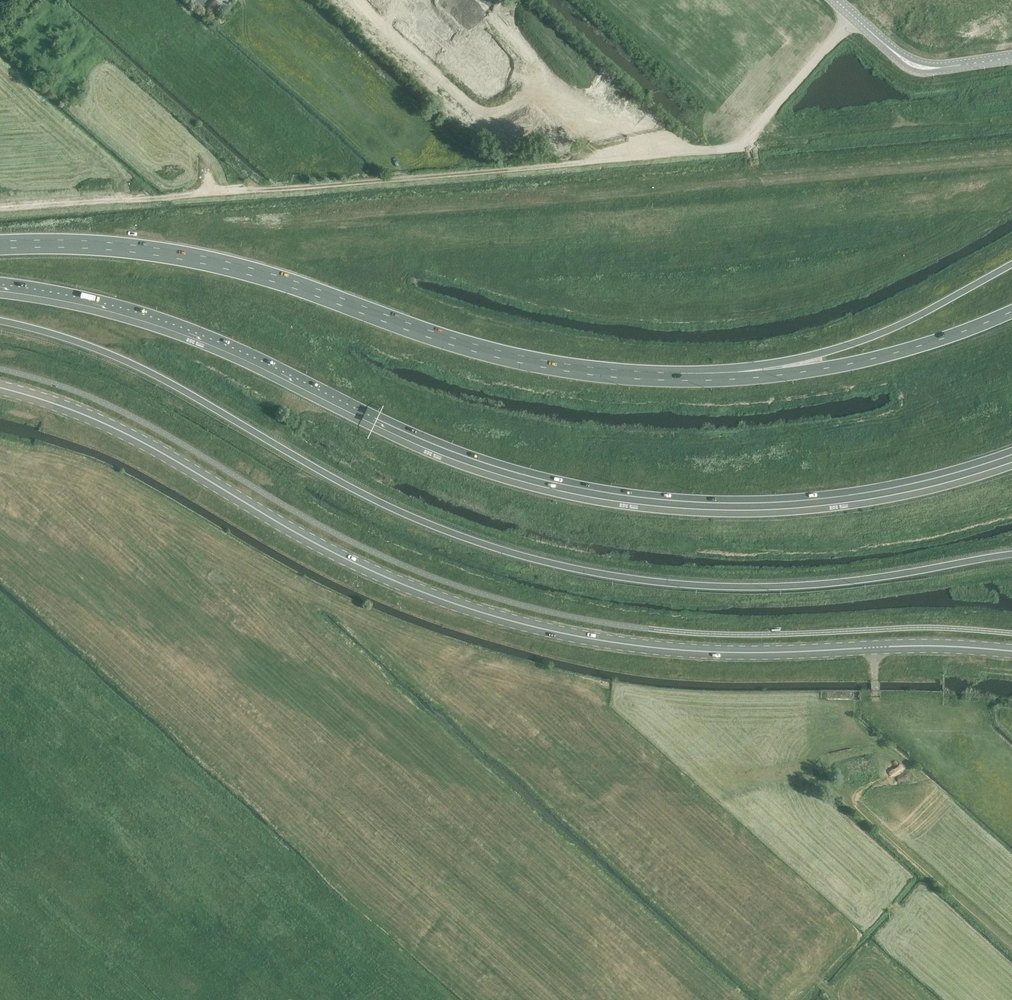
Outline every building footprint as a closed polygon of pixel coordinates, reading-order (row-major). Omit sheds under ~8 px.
[(225,9),(233,0),(214,0),(225,9)] [(626,109),(637,119),(646,110),(634,100),(626,109)]
